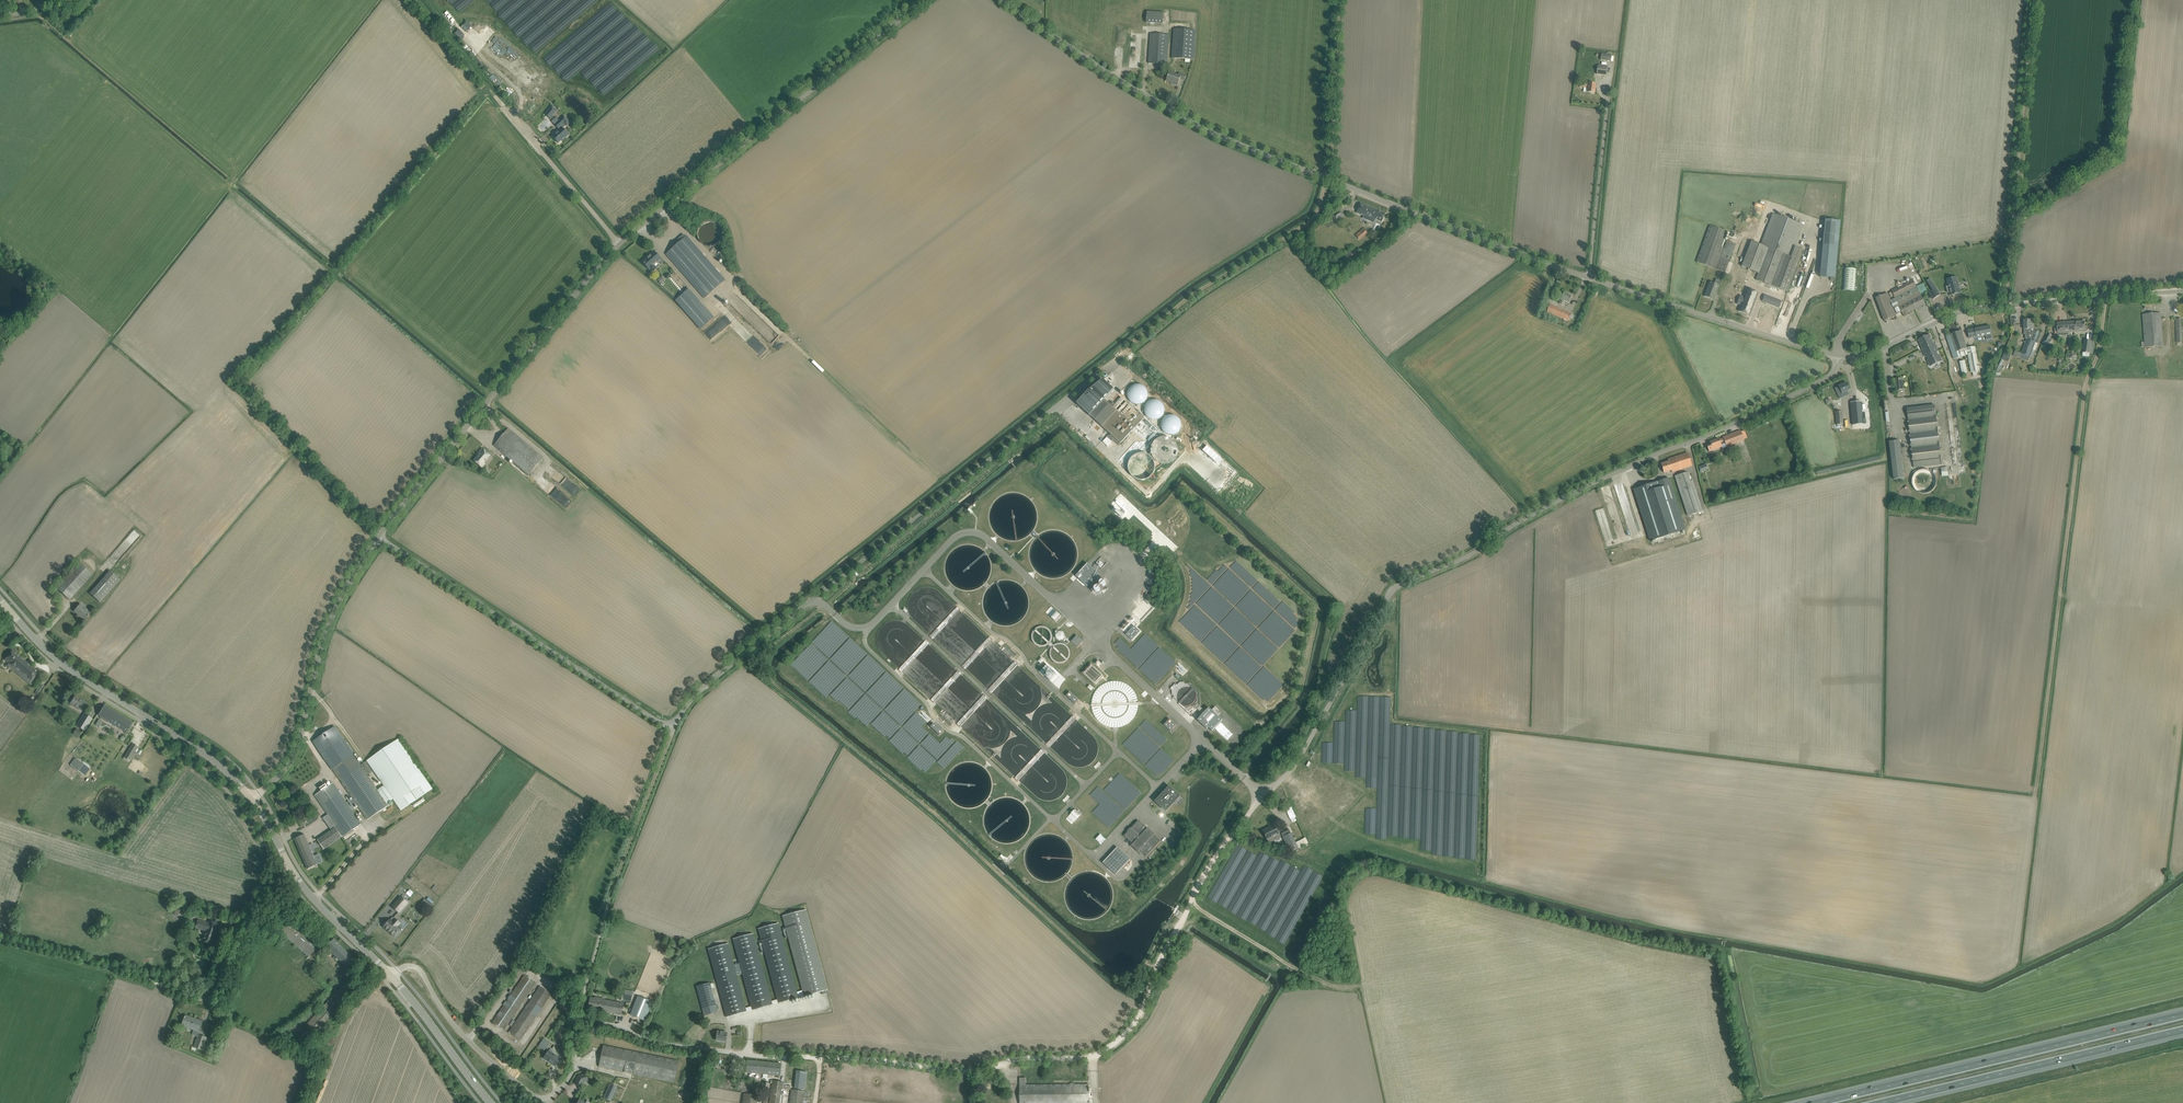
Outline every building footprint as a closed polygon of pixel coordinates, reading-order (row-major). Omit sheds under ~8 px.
[(512,73),(543,34),(547,37),(513,81),(525,91),(571,31),(578,37),(531,97),(544,107),(572,71),(575,73),(577,70),(580,72),(585,65),(582,63),(600,40),(588,30),(591,27),(570,11),(550,36),(546,33),(572,0),(523,0),(517,8),(509,2),(502,11),(507,16),(481,49),(512,73)] [(1146,23),(1163,24),(1163,12),(1147,11),(1146,23)] [(621,38),(612,31),(570,87),(590,102),(642,34),(630,25),(621,38)] [(463,26),(454,34),(461,41),(464,37),(463,36),(468,31),(463,26)] [(1171,58),(1194,60),(1196,31),(1174,29),(1171,58)] [(1148,63),(1167,64),(1169,35),(1150,34),(1148,63)] [(1608,52),(1608,54),(1602,54),(1601,60),(1611,61),(1611,55),(1611,52),(1608,52)] [(1597,74),(1601,75),(1607,75),(1608,67),(1598,65),(1597,74)] [(1170,72),(1166,81),(1178,85),(1180,79),(1185,81),(1186,76),(1179,73),(1178,76),(1170,72)] [(1583,91),(1587,92),(1595,93),(1596,84),(1580,82),(1580,87),(1584,87),(1583,91)] [(545,114),(550,118),(557,110),(552,106),(545,114)] [(564,116),(555,125),(558,129),(559,128),(560,128),(552,136),(558,143),(561,140),(562,141),(569,135),(563,129),(566,126),(570,123),(564,116)] [(1357,213),(1362,215),(1375,220),(1376,219),(1382,222),(1386,213),(1361,203),(1357,213)] [(1751,242),(1742,267),(1759,273),(1756,280),(1787,292),(1804,249),(1795,246),(1803,225),(1772,213),(1760,245),(1751,242)] [(1819,277),(1834,278),(1840,221),(1825,219),(1819,277)] [(697,232),(697,234),(697,235),(697,236),(697,237),(698,238),(698,239),(699,240),(699,241),(700,242),(701,243),(702,243),(702,244),(703,245),(704,245),(705,246),(706,246),(708,246),(709,246),(710,246),(711,246),(712,246),(713,246),(714,246),(715,245),(716,245),(717,244),(718,243),(719,243),(720,242),(720,241),(721,240),(721,239),(722,238),(722,237),(722,236),(722,235),(723,234),(722,232),(722,231),(722,230),(722,229),(721,228),(721,227),(720,226),(720,225),(719,225),(718,224),(717,223),(716,223),(715,222),(714,222),(713,221),(712,221),(711,221),(710,221),(709,221),(708,221),(706,221),(705,222),(704,222),(703,223),(702,223),(702,224),(701,225),(700,225),(699,226),(699,227),(698,228),(698,229),(697,230),(697,231),(697,232)] [(1728,232),(1710,225),(1697,262),(1725,272),(1735,244),(1727,241),(1724,248),(1722,247),(1728,232)] [(1355,235),(1360,239),(1367,233),(1363,228),(1355,235)] [(666,254),(670,258),(705,298),(725,280),(686,236),(666,254)] [(1344,257),(1349,264),(1360,255),(1354,248),(1344,257)] [(650,256),(643,262),(649,269),(652,272),(657,268),(654,265),(660,259),(653,251),(649,255),(650,256)] [(1845,269),(1845,290),(1855,291),(1856,269),(1845,269)] [(1956,277),(1946,279),(1948,285),(1945,286),(1947,293),(1949,292),(1950,296),(1961,293),(1956,277)] [(1909,315),(1908,313),(1925,304),(1918,290),(1913,279),(1892,290),(1897,301),(1904,315),(1905,317),(1909,315)] [(1931,280),(1927,282),(1933,291),(1930,293),(1933,299),(1940,295),(1931,280)] [(1710,283),(1707,291),(1705,296),(1714,300),(1719,286),(1710,283)] [(714,318),(689,288),(675,300),(700,329),(714,318)] [(1741,304),(1737,313),(1749,317),(1758,293),(1747,289),(1746,288),(1741,304)] [(1564,292),(1559,304),(1563,305),(1565,301),(1569,303),(1572,296),(1564,292)] [(1876,298),(1883,316),(1885,321),(1897,317),(1893,306),(1890,299),(1888,293),(1876,298)] [(1547,312),(1564,319),(1568,321),(1572,314),(1550,304),(1547,312)] [(2163,346),(2161,318),(2161,313),(2143,314),(2145,341),(2141,342),(2142,347),(2145,347),(2163,346)] [(2026,339),(2021,353),(2030,357),(2031,355),(2033,355),(2034,352),(2032,352),(2033,350),(2034,346),(2035,342),(2038,343),(2037,343),(2039,337),(2041,332),(2034,330),(2034,329),(2034,328),(2034,323),(2031,323),(2031,320),(2024,320),(2024,326),(2024,329),(2024,334),(2026,334),(2026,339)] [(2085,329),(2085,327),(2085,321),(2068,322),(2069,332),(2077,332),(2085,331),(2085,329)] [(2068,322),(2057,323),(2057,324),(2054,324),(2055,333),(2058,332),(2058,336),(2069,335),(2069,332),(2068,322)] [(715,326),(705,332),(710,339),(720,333),(715,326)] [(1968,330),(1969,335),(1970,339),(1986,336),(1987,340),(1992,339),(1990,326),(1968,330)] [(1968,355),(1971,373),(1980,372),(1978,362),(1976,347),(1967,348),(1961,331),(1946,336),(1954,360),(1968,355)] [(2052,335),(2048,333),(2043,343),(2049,346),(2052,340),(2050,339),(2052,335)] [(1943,361),(1940,354),(1938,355),(1937,352),(1938,351),(1935,343),(1934,344),(1930,334),(1918,340),(1921,347),(1923,349),(1922,349),(1925,357),(1927,357),(1928,360),(1927,360),(1930,367),(1943,361)] [(2090,353),(2092,341),(2084,340),(2082,352),(2090,353)] [(2006,351),(2002,359),(2008,362),(2011,354),(2006,351)] [(1960,361),(1962,374),(1968,373),(1965,360),(1960,361)] [(1087,392),(1077,404),(1111,434),(1109,436),(1119,445),(1144,418),(1122,397),(1113,407),(1105,400),(1114,390),(1103,380),(1087,392)] [(1147,393),(1139,383),(1127,393),(1135,403),(1147,393)] [(1836,387),(1837,390),(1839,394),(1850,390),(1847,383),(1836,387)] [(1147,401),(1147,415),(1161,415),(1161,401),(1147,401)] [(1861,401),(1850,402),(1852,424),(1863,423),(1863,418),(1861,401)] [(1907,409),(1908,414),(1914,468),(1942,465),(1935,405),(1907,409)] [(1165,431),(1180,431),(1179,416),(1164,417),(1165,431)] [(508,429),(494,445),(529,475),(543,458),(508,429)] [(1711,445),(1708,447),(1710,452),(1722,447),(1723,448),(1727,447),(1744,440),(1742,436),(1741,430),(1723,437),(1723,438),(1719,440),(1719,439),(1710,442),(1711,445)] [(1161,437),(1160,438),(1158,438),(1157,439),(1155,440),(1154,442),(1153,443),(1152,445),(1152,446),(1151,448),(1151,449),(1151,451),(1151,453),(1152,454),(1152,456),(1153,458),(1154,459),(1155,460),(1156,461),(1158,462),(1159,463),(1161,464),(1163,464),(1164,464),(1166,464),(1168,464),(1169,463),(1171,462),(1172,462),(1174,460),(1175,459),(1176,458),(1177,456),(1177,455),(1178,453),(1178,451),(1178,450),(1178,448),(1178,446),(1177,445),(1176,443),(1175,442),(1174,441),(1173,440),(1171,439),(1170,438),(1168,437),(1166,437),(1165,437),(1163,437),(1161,437)] [(1904,478),(1900,441),(1889,442),(1894,479),(1904,478)] [(480,454),(474,461),(482,468),(485,464),(484,463),(490,455),(483,449),(479,453),(480,454)] [(1661,464),(1664,473),(1672,470),(1672,472),(1692,466),(1688,453),(1668,459),(1669,461),(1661,464)] [(1699,466),(1701,472),(1708,470),(1706,464),(1699,466)] [(1912,479),(1912,481),(1912,483),(1913,486),(1914,488),(1916,490),(1918,492),(1920,493),(1922,493),(1924,494),(1927,493),(1930,492),(1931,491),(1933,490),(1934,488),(1936,487),(1936,485),(1937,481),(1936,479),(1936,476),(1934,474),(1933,473),(1931,471),(1929,470),(1927,469),(1924,469),(1922,469),(1919,470),(1917,471),(1916,473),(1914,474),(1913,476),(1912,479)] [(1674,476),(1688,516),(1703,511),(1693,480),(1691,481),(1688,472),(1674,476)] [(1669,478),(1633,490),(1634,495),(1642,519),(1644,524),(1645,529),(1649,542),(1686,530),(1684,524),(1682,517),(1669,478)] [(543,490),(547,487),(549,486),(546,481),(540,485),(543,490)] [(1102,553),(1110,561),(1120,550),(1112,542),(1102,553)] [(1097,564),(1103,570),(1109,564),(1102,558),(1097,564)] [(78,562),(59,584),(56,588),(69,600),(92,574),(78,562)] [(1076,576),(1087,586),(1099,574),(1087,563),(1076,576)] [(120,580),(109,571),(89,593),(100,603),(120,580)] [(74,611),(84,620),(91,613),(80,604),(74,611)] [(1056,622),(1061,616),(1051,606),(1045,612),(1056,622)] [(1126,635),(1132,640),(1140,631),(1134,626),(1126,635)] [(1077,635),(1071,642),(1077,647),(1083,641),(1077,635)] [(5,660),(31,681),(39,673),(13,651),(5,660)] [(1104,675),(1091,662),(1082,672),(1095,684),(1104,675)] [(1049,667),(1047,664),(1040,671),(1043,674),(1049,667)] [(1054,676),(1049,671),(1045,675),(1050,680),(1054,676)] [(1175,683),(1168,690),(1187,710),(1200,698),(1183,680),(1177,685),(1175,683)] [(43,684),(37,693),(40,695),(46,686),(43,684)] [(1070,692),(1066,696),(1075,704),(1079,700),(1070,692)] [(75,696),(72,701),(71,703),(82,710),(86,703),(86,704),(79,700),(80,699),(75,696)] [(98,715),(119,728),(127,732),(132,723),(104,705),(98,715)] [(1209,708),(1201,716),(1198,720),(1207,729),(1208,727),(1212,731),(1215,728),(1227,740),(1233,734),(1220,722),(1222,720),(1218,716),(1221,713),(1214,707),(1212,710),(1209,708)] [(76,726),(84,731),(92,718),(84,713),(76,726)] [(1164,725),(1171,731),(1176,725),(1170,719),(1164,725)] [(933,723),(930,727),(939,735),(942,731),(933,723)] [(361,765),(353,755),(354,754),(335,727),(313,742),(332,770),(333,769),(341,781),(353,799),(347,803),(333,783),(315,796),(327,813),(328,814),(323,818),(330,829),(336,826),(343,836),(361,824),(349,807),(356,803),(367,819),(388,805),(387,804),(393,799),(400,810),(401,811),(433,789),(399,739),(367,761),(361,765)] [(73,734),(78,737),(82,731),(76,728),(73,734)] [(133,743),(125,756),(130,760),(138,747),(133,743)] [(88,768),(77,759),(71,766),(83,775),(88,768)] [(1156,801),(1166,811),(1180,796),(1170,787),(1156,801)] [(1291,807),(1286,809),(1289,816),(1295,814),(1291,807)] [(1066,819),(1072,824),(1081,814),(1075,809),(1066,819)] [(1147,828),(1138,820),(1124,836),(1133,844),(1131,845),(1138,852),(1139,850),(1146,857),(1161,841),(1154,835),(1155,834),(1148,828),(1147,828)] [(1263,831),(1267,839),(1279,834),(1277,829),(1275,825),(1268,828),(1269,829),(1263,831)] [(317,840),(324,849),(342,837),(336,828),(317,840)] [(1287,844),(1290,852),(1298,848),(1295,842),(1291,833),(1283,837),(1287,844)] [(294,839),(308,869),(318,865),(304,835),(294,839)] [(1303,839),(1295,842),(1298,848),(1305,845),(1303,839)] [(1103,863),(1116,875),(1131,860),(1117,847),(1103,863)] [(409,896),(412,891),(408,888),(404,892),(409,896)] [(401,897),(392,907),(399,913),(408,903),(401,897)] [(425,910),(430,904),(425,899),(419,905),(425,910)] [(806,910),(782,916),(803,991),(797,992),(798,998),(827,990),(806,910)] [(390,920),(384,927),(395,936),(401,929),(397,926),(400,923),(395,919),(395,920),(393,918),(391,920),(390,920)] [(202,941),(207,943),(213,945),(219,925),(210,921),(209,923),(199,919),(196,927),(206,931),(202,941)] [(281,932),(309,957),(320,944),(292,919),(281,932)] [(778,923),(758,929),(777,999),(778,1003),(798,998),(797,992),(778,923)] [(753,933),(733,939),(751,1006),(752,1010),(772,1005),(771,1001),(753,933)] [(334,939),(330,943),(326,947),(347,968),(355,960),(334,939)] [(708,949),(716,980),(726,1017),(746,1012),(745,1008),(728,943),(708,949)] [(493,1022),(505,1030),(536,983),(524,976),(493,1022)] [(509,1032),(520,1040),(551,994),(540,986),(509,1032)] [(638,996),(630,1015),(645,1021),(652,1002),(638,996)] [(588,1009),(621,1015),(623,1004),(590,997),(588,1009)] [(714,999),(700,1003),(703,1015),(704,1016),(718,1012),(714,999)] [(182,1025),(199,1031),(202,1022),(186,1016),(185,1017),(182,1025)] [(717,1032),(717,1035),(716,1040),(726,1042),(727,1033),(717,1032)] [(194,1047),(202,1050),(207,1038),(199,1035),(194,1047)] [(541,1043),(547,1047),(550,1042),(544,1038),(541,1043)] [(603,1045),(599,1067),(620,1071),(633,1074),(657,1079),(674,1082),(676,1071),(678,1061),(603,1045)] [(544,1058),(551,1062),(550,1063),(555,1066),(561,1059),(549,1051),(544,1058)] [(746,1072),(765,1074),(765,1077),(767,1077),(767,1074),(779,1076),(780,1064),(747,1060),(746,1072)] [(805,1082),(807,1072),(797,1071),(795,1081),(805,1082)] [(578,1075),(574,1083),(581,1087),(584,1082),(583,1078),(588,1077),(586,1073),(578,1075)] [(1089,1084),(1026,1085),(1026,1078),(1020,1078),(1020,1084),(1020,1102),(1089,1102),(1089,1098),(1092,1098),(1092,1093),(1089,1093),(1089,1084)] [(782,1089),(790,1090),(791,1086),(783,1085),(783,1082),(772,1081),(772,1086),(769,1102),(781,1102),(782,1089)] [(763,1082),(762,1088),(762,1091),(763,1091),(763,1093),(768,1094),(768,1092),(769,1092),(770,1083),(763,1082)] [(603,1099),(612,1102),(618,1088),(610,1084),(603,1099)] [(790,1102),(803,1102),(804,1091),(791,1090),(790,1102)] [(743,1102),(758,1102),(758,1099),(759,1094),(755,1093),(755,1095),(744,1094),(743,1099),(743,1102)]
